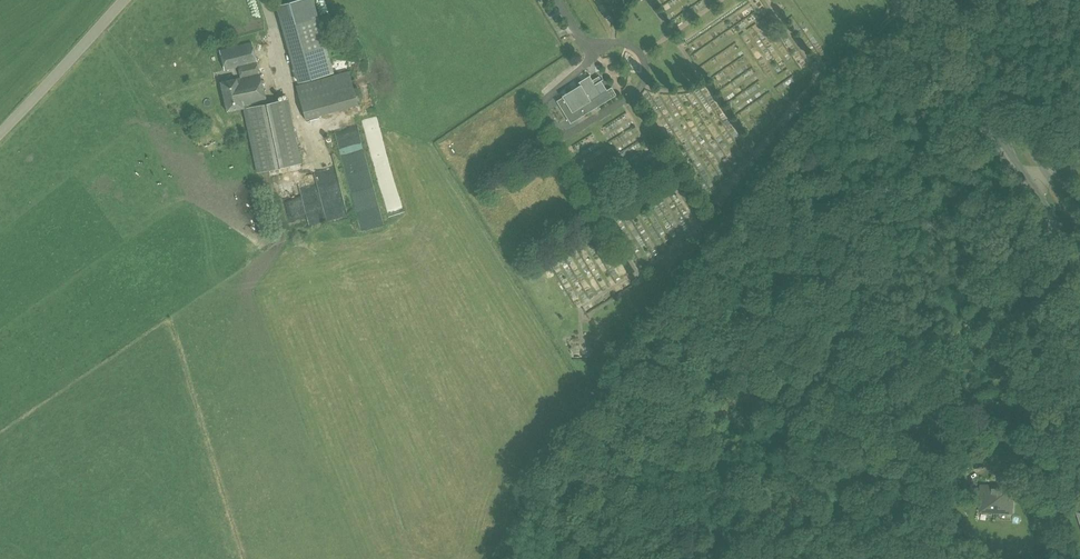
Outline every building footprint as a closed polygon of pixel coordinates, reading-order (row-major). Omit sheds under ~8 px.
[(301,81),(333,72),(312,0),(294,0),(279,4),(301,81)] [(255,161),(258,173),(303,163),(300,150),(287,100),(267,104),(251,41),(219,50),(224,70),(237,67),(240,77),(220,82),(227,112),(242,108),(255,161)] [(296,85),(305,120),(358,104),(349,70),(296,85)] [(716,79),(724,75),(721,70),(713,74),(716,79)] [(557,101),(570,123),(616,95),(611,87),(607,90),(601,80),(594,84),(589,75),(578,82),(580,85),(562,96),(562,97),(557,101)] [(312,221),(350,213),(340,171),(320,176),(327,204),(309,208),(312,221)] [(325,204),(324,195),(306,198),(308,207),(325,204)] [(1003,298),(1011,308),(1022,299),(1014,289),(1003,298)] [(996,512),(998,486),(982,485),(981,511),(996,512)] [(1013,487),(998,486),(996,512),(1012,512),(1013,487)]
